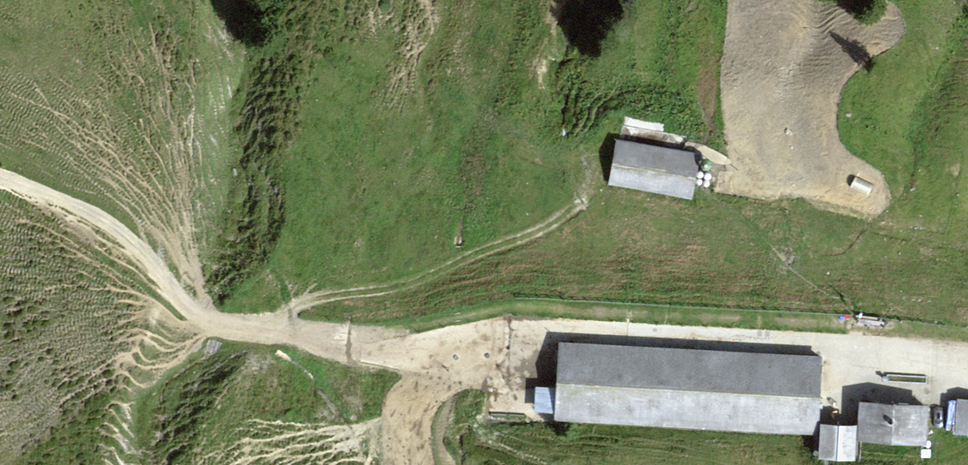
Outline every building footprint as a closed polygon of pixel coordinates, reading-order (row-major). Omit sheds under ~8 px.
[(699,152),(620,141),(614,187),(692,197),(699,152)] [(826,356),(548,342),(544,420),(821,435),(826,356)] [(936,401),(864,397),(862,444),(934,447),(936,401)] [(961,402),(959,432),(967,433),(967,402),(961,402)] [(858,426),(825,423),(823,457),(856,460),(858,426)]
